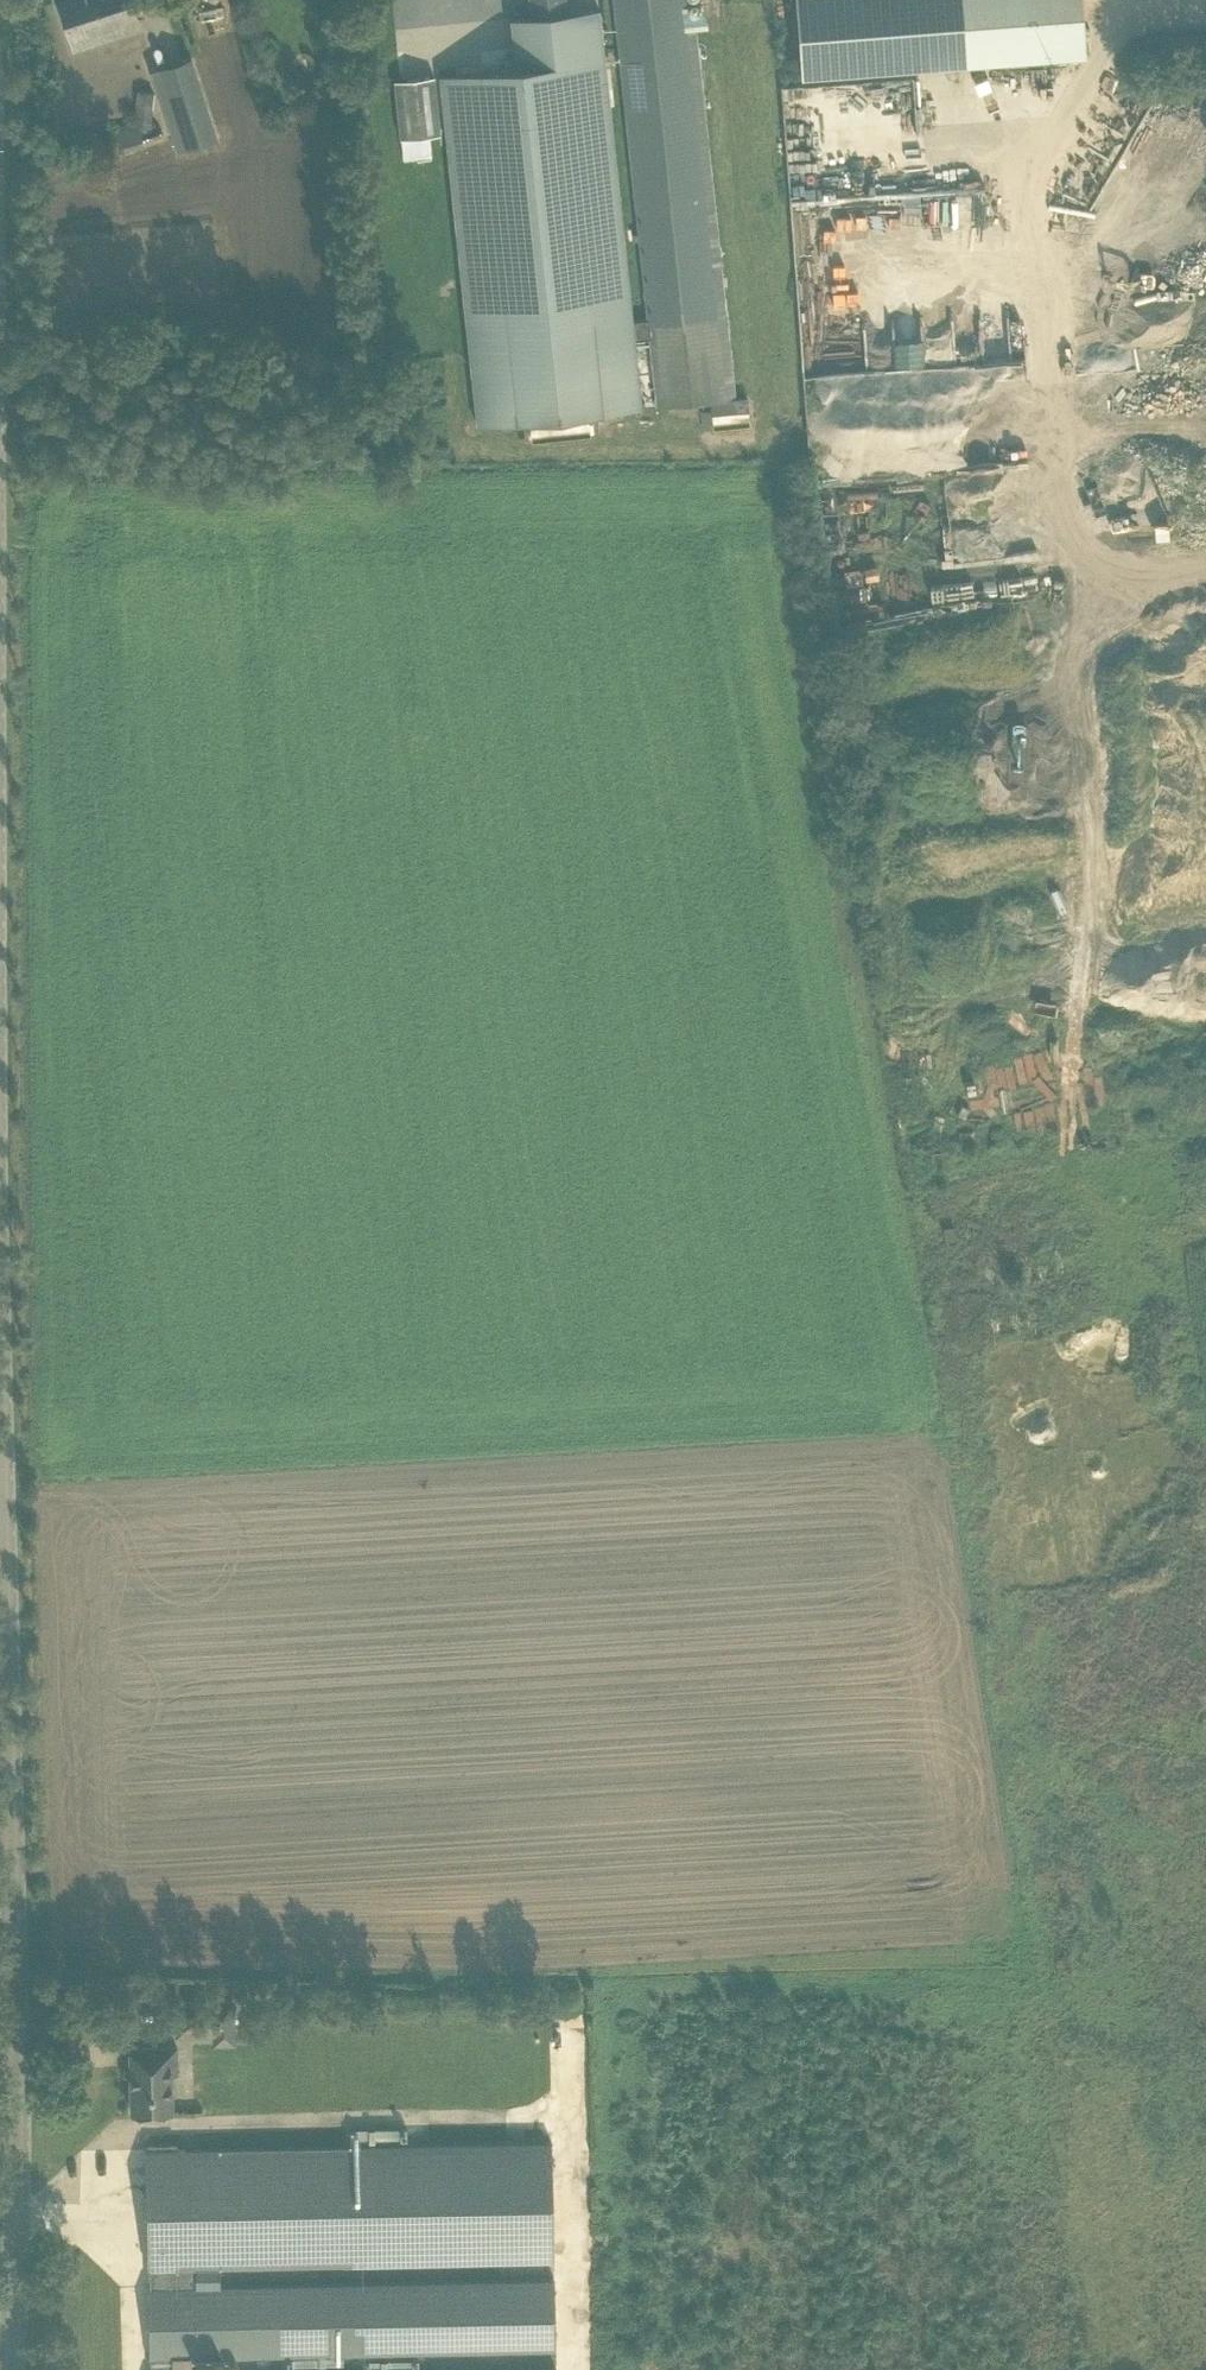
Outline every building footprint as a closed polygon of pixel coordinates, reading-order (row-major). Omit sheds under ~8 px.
[(131,2),(130,0),(61,0),(58,1),(70,37),(96,28),(100,40),(139,27),(131,2)] [(598,9),(567,12),(566,0),(529,0),(530,16),(510,18),(515,67),(439,75),(477,425),(526,420),(527,436),(598,429),(597,412),(641,407),(634,339),(648,337),(656,406),(710,401),(711,414),(749,411),(747,396),(725,398),(715,316),(682,0),(613,0),(647,318),(632,320),(598,9)] [(800,76),(1085,55),(1081,0),(794,0),(800,76)] [(153,70),(178,149),(215,137),(190,58),(153,70)] [(394,80),(400,138),(439,134),(433,76),(394,80)] [(175,2000),(176,2034),(213,2033),(213,2036),(234,2035),(233,1999),(175,2000)] [(171,2073),(177,2073),(176,2046),(129,2047),(131,2112),(172,2111),(171,2073)] [(145,2149),(146,2201),(147,2267),(149,2267),(149,2286),(148,2286),(149,2356),(151,2356),(151,2369),(190,2369),(190,2356),(555,2346),(554,2278),(197,2285),(196,2266),(553,2258),(551,2140),(145,2149)]
